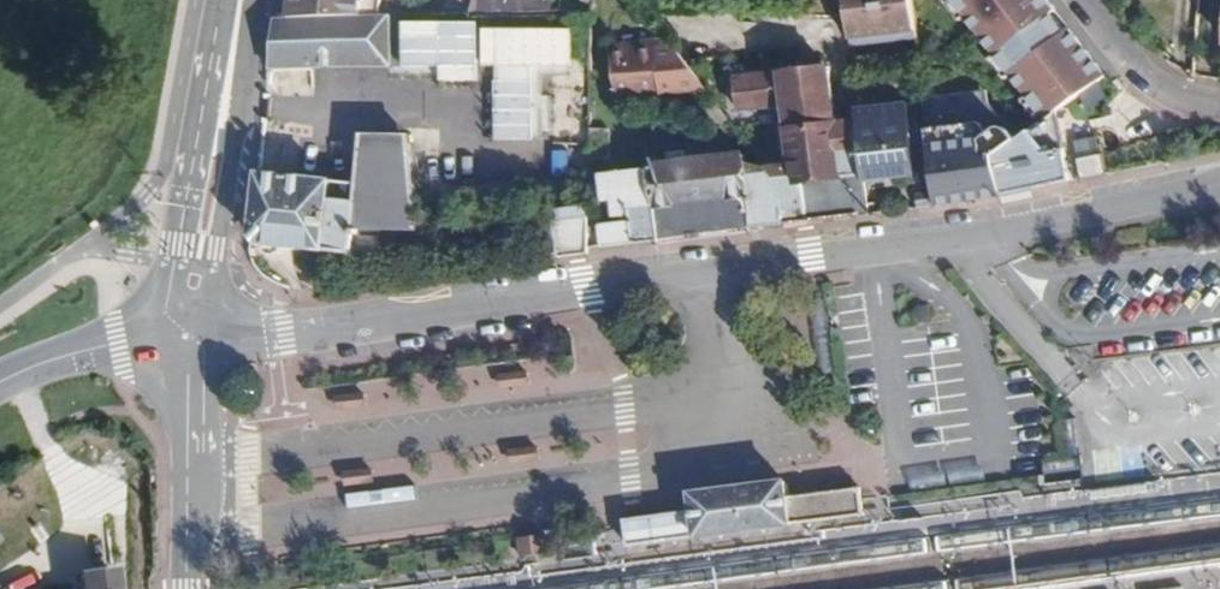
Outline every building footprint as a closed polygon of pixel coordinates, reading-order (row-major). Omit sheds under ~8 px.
[(292,19),(384,17),(386,0),(294,0),(292,19)] [(475,7),(547,10),(547,0),(475,0),(475,7)] [(844,13),(848,47),(914,37),(912,0),(842,0),(844,13)] [(1061,0),(959,0),(1045,118),(1057,110),(1112,68),(1061,0)] [(292,19),(274,19),(269,70),(388,66),(389,16),(384,17),(292,19)] [(439,66),(439,81),(477,81),(477,21),(401,21),(401,66),(439,66)] [(706,90),(666,38),(609,44),(615,94),(658,90),(659,95),(706,90)] [(864,184),(856,122),(835,123),(828,60),(801,63),(801,70),(781,72),(788,163),(773,165),(764,166),(778,184),(783,226),(858,216),(856,192),(865,191),(864,184)] [(788,163),(781,72),(734,77),(737,112),(766,110),(773,165),(788,163)] [(1003,127),(976,92),(921,98),(924,130),(978,124),(987,130),(1003,127)] [(915,179),(905,104),(855,111),(856,122),(864,184),(915,179)] [(1067,183),(1057,110),(1045,118),(1014,141),(991,157),(999,197),(1067,183)] [(999,197),(991,157),(1014,141),(1003,127),(987,130),(978,124),(924,130),(931,193),(933,205),(999,197)] [(413,232),(409,127),(366,128),(356,184),(257,174),(251,238),(257,244),(272,246),(350,253),(352,232),(413,232)] [(607,159),(607,131),(587,130),(587,159),(607,159)] [(685,160),(684,152),(666,153),(667,161),(685,160)] [(783,226),(778,184),(764,166),(755,165),(741,161),(741,153),(685,160),(667,161),(654,163),(654,167),(649,168),(658,243),(783,226)] [(1104,175),(1100,155),(1077,160),(1080,180),(1104,175)] [(658,243),(649,168),(598,174),(601,201),(610,201),(611,217),(628,216),(628,222),(599,225),(601,250),(658,243)] [(868,215),(865,191),(856,192),(858,216),(868,215)] [(933,205),(931,193),(915,194),(916,208),(933,205)] [(587,199),(550,203),(561,252),(592,248),(587,199)] [(529,388),(527,372),(498,375),(500,391),(529,388)] [(695,509),(623,518),(626,547),(699,536),(765,528),(793,524),(867,514),(863,485),(794,494),(790,471),(758,476),(692,485),(695,509)] [(543,535),(518,538),(520,560),(545,557),(543,535)] [(80,588),(115,588),(113,575),(79,579),(80,588)]
